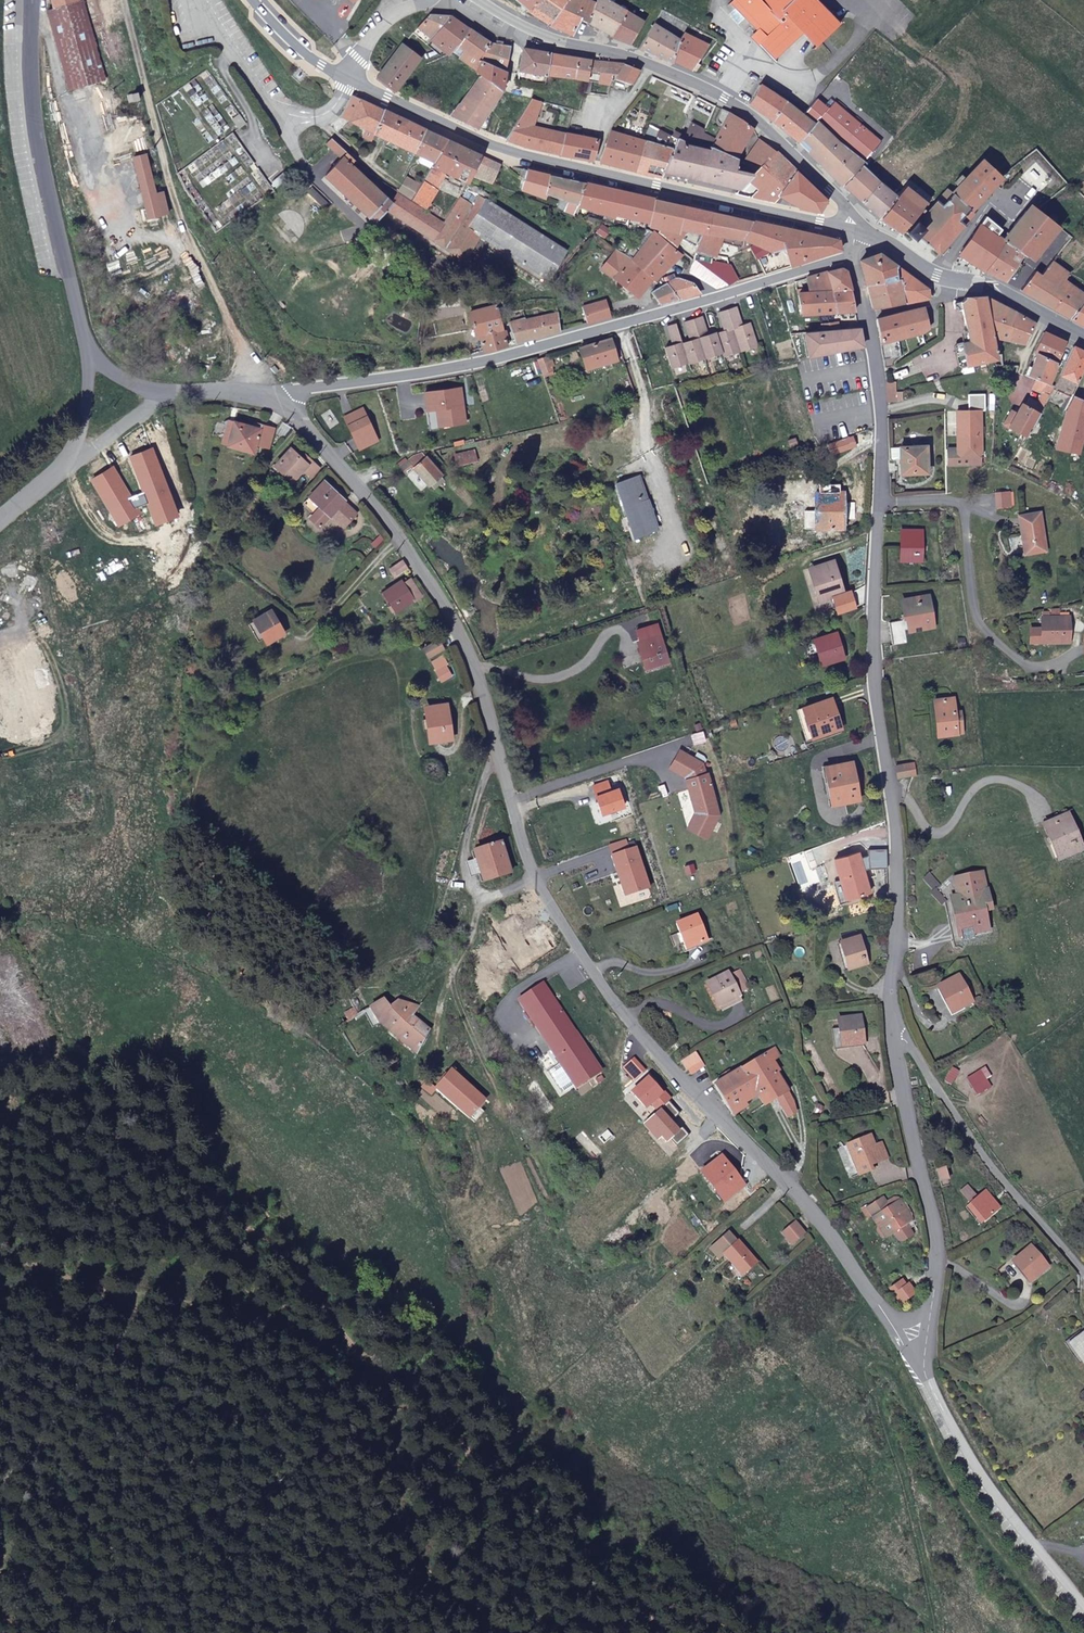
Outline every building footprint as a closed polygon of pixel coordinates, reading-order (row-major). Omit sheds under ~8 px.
[(56,0),(50,3),(53,16),(46,19),(68,92),(107,81),(84,6),(74,9),(71,0),(58,0),(56,0)] [(529,9),(535,0),(518,0),(529,9)] [(567,0),(535,0),(529,9),(547,24),(550,25),(567,0)] [(588,24),(595,1),(593,0),(567,0),(550,25),(571,34),(579,19),(581,21),(588,24)] [(612,33),(625,11),(607,0),(606,0),(596,0),(595,1),(588,24),(612,33)] [(816,0),(765,0),(761,4),(757,0),(739,0),(733,6),(760,35),(767,43),(759,50),(773,64),(804,34),(817,46),(840,26),(816,0)] [(630,44),(643,22),(625,11),(612,33),(612,35),(630,44)] [(432,15),(419,29),(432,41),(451,16),(432,15)] [(432,41),(450,56),(451,56),(452,53),(459,47),(470,29),(451,16),(432,41)] [(654,54),(668,30),(655,24),(653,27),(640,48),(654,54)] [(419,29),(414,34),(428,46),(432,41),(419,29)] [(476,67),(478,69),(483,62),(479,60),(490,43),(470,29),(459,47),(465,51),(460,59),(474,68),(476,67)] [(672,62),(687,33),(686,32),(684,36),(668,30),(654,54),(672,62)] [(672,62),(674,63),(675,60),(694,68),(709,43),(687,33),(672,62)] [(753,42),(759,50),(767,43),(760,35),(753,42)] [(428,46),(443,59),(450,56),(432,41),(428,46)] [(489,64),(506,72),(511,47),(490,43),(479,60),(483,62),(489,64)] [(421,61),(404,47),(379,78),(378,78),(397,92),(421,61)] [(459,47),(452,53),(460,59),(465,51),(459,47)] [(523,48),(519,70),(548,75),(552,53),(523,48)] [(588,83),(585,94),(596,96),(599,85),(613,87),(615,79),(633,87),(640,72),(624,66),(552,53),(548,75),(588,83)] [(476,73),(481,78),(503,94),(506,72),(489,64),(483,62),(478,69),(476,72),(476,73)] [(460,105),(452,116),(477,128),(503,94),(481,78),(462,106),(460,105)] [(773,118),(784,100),(763,85),(751,102),(773,118)] [(133,102),(140,100),(137,91),(125,95),(127,104),(133,102)] [(360,101),(353,98),(342,118),(351,123),(360,101)] [(799,142),(812,123),(784,100),(773,118),(799,142)] [(386,114),(360,101),(351,123),(377,135),(386,114)] [(530,106),(508,141),(523,148),(563,155),(567,135),(535,126),(539,108),(530,106)] [(732,111),(722,107),(716,120),(724,125),(716,139),(712,147),(722,152),(740,117),(732,111)] [(246,124),(240,114),(232,120),(238,129),(246,124)] [(426,132),(386,114),(377,135),(389,141),(416,153),(426,132)] [(753,126),(740,117),(722,152),(732,156),(734,157),(753,128),(753,126)] [(704,132),(706,127),(692,122),(691,124),(704,132)] [(798,143),(820,163),(837,143),(812,123),(799,142),(798,143)] [(648,145),(636,172),(662,179),(664,172),(695,180),(712,147),(716,139),(710,136),(704,132),(691,124),(687,136),(685,142),(675,137),(651,126),(644,141),(643,144),(648,145)] [(447,142),(426,132),(416,153),(422,156),(435,162),(447,142)] [(677,132),(675,137),(685,142),(687,136),(686,135),(677,132)] [(613,134),(602,163),(636,172),(648,145),(643,144),(644,141),(613,134)] [(567,135),(563,155),(588,162),(594,142),(567,135)] [(466,200),(461,197),(442,221),(395,192),(388,200),(353,165),(356,162),(332,140),(326,147),(337,158),(318,175),(368,222),(382,208),(390,213),(463,258),(479,238),(534,273),(545,280),(566,251),(484,198),(470,193),(466,200)] [(740,162),(755,174),(777,152),(761,140),(740,162)] [(468,182),(471,176),(481,158),(447,142),(435,162),(432,167),(443,171),(459,179),(458,180),(464,183),(465,180),(468,182)] [(820,163),(845,187),(861,166),(863,164),(848,153),(837,143),(820,163)] [(732,156),(722,152),(712,147),(695,180),(740,190),(749,181),(755,174),(740,162),(732,156)] [(758,189),(749,198),(777,203),(781,196),(801,209),(819,213),(829,200),(777,152),(755,174),(749,181),(758,189)] [(161,217),(150,155),(137,158),(148,220),(161,217)] [(435,162),(422,156),(420,160),(421,164),(431,168),(432,167),(435,162)] [(471,176),(477,179),(478,177),(478,175),(479,173),(480,173),(484,169),(489,161),(481,158),(471,176)] [(1005,175),(1001,173),(984,158),(965,180),(960,176),(953,184),(957,188),(952,193),(977,213),(980,209),(977,206),(1005,175)] [(477,179),(482,181),(491,162),(489,161),(484,169),(480,173),(479,173),(478,175),(478,177),(477,179)] [(482,181),(493,186),(501,167),(496,163),(491,162),(482,181)] [(845,187),(863,204),(877,180),(861,166),(845,187)] [(434,187),(443,171),(432,167),(431,168),(423,181),(434,187)] [(563,216),(576,221),(580,210),(577,210),(583,184),(561,179),(526,171),(522,189),(522,191),(545,200),(547,195),(566,204),(563,216)] [(399,192),(412,200),(420,186),(407,178),(399,192)] [(863,204),(880,218),(896,196),(890,191),(891,189),(885,184),(883,185),(877,180),(863,204)] [(412,200),(431,213),(435,207),(430,203),(437,189),(434,187),(423,181),(420,186),(412,200)] [(605,217),(612,190),(583,184),(577,210),(580,210),(605,217)] [(905,227),(911,219),(925,203),(904,186),(896,196),(880,218),(900,233),(905,227)] [(309,192),(326,209),(331,204),(314,188),(309,192)] [(628,218),(647,223),(652,199),(612,190),(605,217),(617,219),(618,216),(628,218)] [(977,213),(952,193),(947,190),(918,222),(917,222),(915,224),(909,231),(907,233),(912,237),(914,239),(917,235),(940,255),(977,213)] [(678,229),(686,207),(654,200),(649,226),(654,227),(661,229),(660,232),(678,248),(685,230),(678,229)] [(1032,203),(1005,240),(1007,242),(1024,252),(1027,255),(1029,256),(1034,250),(1039,253),(1056,233),(1052,229),(1056,223),(1050,218),(1043,211),(1039,209),(1032,203)] [(703,235),(711,212),(698,209),(686,207),(678,229),(685,230),(700,234),(703,235)] [(718,242),(727,216),(711,212),(703,235),(700,234),(695,251),(702,253),(714,255),(717,244),(718,242)] [(1055,214),(1050,218),(1056,223),(1061,219),(1055,214)] [(745,239),(754,222),(727,216),(718,242),(742,248),(743,240),(745,239)] [(976,234),(963,254),(987,270),(1007,242),(1005,240),(992,232),(994,228),(996,224),(988,216),(985,221),(976,234)] [(909,231),(915,224),(911,219),(905,227),(909,231)] [(839,240),(754,222),(745,239),(761,242),(753,248),(766,275),(843,250),(839,240)] [(1061,228),(1056,223),(1052,229),(1056,233),(1061,228)] [(637,261),(653,279),(682,256),(657,234),(637,261)] [(1007,242),(987,270),(1010,284),(1012,280),(1009,277),(1024,252),(1007,242)] [(1034,250),(1029,256),(1034,259),(1039,253),(1034,250)] [(637,297),(653,279),(637,261),(619,252),(602,267),(637,297)] [(716,289),(739,282),(726,258),(714,255),(702,253),(697,264),(691,273),(716,289)] [(862,262),(875,311),(931,298),(928,289),(896,266),(881,255),(871,259),(862,262)] [(1052,261),(1046,267),(1041,273),(1037,271),(1023,289),(1046,303),(1074,319),(1083,302),(1083,294),(1065,281),(1070,273),(1052,261)] [(844,267),(807,278),(808,294),(851,289),(847,269),(844,267)] [(678,279),(669,284),(681,298),(701,293),(696,284),(694,282),(678,279)] [(669,284),(661,288),(652,293),(661,304),(681,298),(669,284)] [(851,289),(808,294),(804,295),(802,291),(798,292),(803,317),(829,312),(855,310),(851,289)] [(997,354),(1002,353),(1002,342),(1008,342),(1014,331),(1010,329),(1018,314),(987,296),(964,298),(963,301),(956,303),(958,311),(964,310),(969,343),(959,345),(956,348),(959,367),(964,369),(997,362),(997,354)] [(588,323),(613,316),(608,301),(584,307),(588,323)] [(1074,319),(1083,324),(1083,302),(1074,319)] [(481,351),(504,344),(492,304),(465,312),(472,336),(476,335),(481,351)] [(755,345),(749,323),(742,324),(736,308),(728,310),(738,350),(755,345)] [(880,320),(884,357),(901,354),(899,339),(922,334),(930,327),(927,308),(880,320)] [(738,350),(728,310),(718,313),(722,330),(716,332),(720,350),(721,354),(738,350)] [(513,345),(560,332),(554,312),(523,320),(522,318),(507,322),(513,345)] [(1020,344),(1024,344),(1025,344),(1037,324),(1018,314),(1010,329),(1014,331),(1008,342),(1020,344)] [(720,350),(716,332),(707,333),(701,316),(693,318),(703,354),(720,350)] [(703,354),(693,318),(682,320),(687,338),(680,340),(685,359),(703,354)] [(818,323),(820,331),(800,331),(805,357),(864,345),(859,327),(838,328),(837,322),(818,323)] [(685,359),(680,340),(674,323),(664,326),(669,342),(663,344),(669,362),(685,359)] [(1037,351),(1039,352),(1059,362),(1068,343),(1046,332),(1037,351)] [(621,356),(616,340),(610,342),(609,338),(578,349),(585,371),(596,367),(595,364),(602,362),(621,356)] [(1075,394),(1083,374),(1083,351),(1076,347),(1056,384),(1075,394)] [(1039,352),(1028,375),(1037,379),(1048,383),(1049,380),(1033,372),(1040,359),(1056,367),(1059,362),(1039,352)] [(540,372),(541,375),(547,373),(546,370),(545,363),(551,362),(549,356),(536,358),(540,372)] [(1033,372),(1049,380),(1056,367),(1040,359),(1033,372)] [(1043,391),(1052,395),(1054,390),(1056,386),(1048,383),(1037,379),(1033,387),(1043,391)] [(888,382),(888,403),(899,403),(899,401),(898,393),(898,382),(888,382)] [(1056,386),(1054,390),(1073,398),(1075,394),(1056,384),(1056,386)] [(457,386),(421,393),(425,411),(434,409),(437,426),(464,421),(457,386)] [(1052,395),(1043,391),(1037,403),(1046,408),(1052,395)] [(1083,446),(1083,400),(1077,397),(1067,416),(1059,448),(1082,455),(1083,446)] [(1022,439),(1027,442),(1046,408),(1037,403),(1032,400),(1028,406),(1024,405),(1010,427),(1024,436),(1022,439)] [(362,409),(344,419),(355,438),(357,437),(363,448),(378,439),(362,409)] [(434,409),(425,411),(428,428),(437,426),(434,409)] [(958,413),(959,438),(963,438),(963,418),(975,418),(975,413),(958,413)] [(959,438),(959,451),(983,451),(983,413),(975,413),(975,418),(963,418),(963,438),(959,438)] [(252,424),(227,416),(219,440),(251,450),(253,441),(259,426),(252,424)] [(284,432),(293,423),(287,417),(278,426),(284,432)] [(253,420),(252,424),(259,426),(253,441),(266,446),(273,426),(253,420)] [(357,437),(355,438),(361,449),(363,448),(357,437)] [(319,462),(307,452),(305,457),(297,451),(290,442),(275,459),(285,470),(293,476),(303,466),(310,473),(319,462)] [(305,457),(307,452),(300,446),(297,451),(305,457)] [(154,448),(130,457),(144,493),(148,502),(157,525),(180,516),(154,448)] [(891,449),(891,463),(902,463),(902,449),(891,449)] [(902,449),(902,463),(903,474),(928,474),(927,449),(902,449)] [(948,452),(947,469),(984,468),(983,451),(959,451),(948,452)] [(443,472),(424,452),(414,454),(416,456),(412,460),(418,467),(432,483),(435,480),(438,484),(444,478),(442,475),(443,472)] [(282,474),(285,470),(275,459),(270,463),(282,474)] [(410,474),(418,467),(412,460),(404,467),(410,474)] [(114,467),(92,480),(119,526),(142,512),(138,506),(133,498),(114,467)] [(632,535),(655,527),(639,474),(615,482),(632,535)] [(326,505),(319,512),(315,516),(324,524),(335,512),(348,525),(361,510),(349,499),(350,498),(330,479),(314,495),(326,505)] [(848,483),(819,482),(820,506),(820,521),(827,521),(847,521),(848,483)] [(144,493),(133,498),(138,506),(148,502),(144,493)] [(1009,494),(994,495),(995,509),(1009,509),(1009,494)] [(308,501),(319,512),(326,505),(314,495),(308,501)] [(1044,559),(1040,516),(1016,518),(1020,560),(1044,559)] [(920,532),(905,531),(906,559),(921,559),(920,532)] [(406,566),(401,560),(390,570),(395,576),(406,566)] [(835,589),(842,609),(860,602),(855,589),(846,592),(836,562),(814,569),(816,578),(820,577),(825,592),(835,589)] [(418,599),(425,593),(412,575),(390,593),(400,606),(415,594),(418,599)] [(932,625),(929,597),(905,600),(906,614),(902,615),(902,620),(889,621),(892,645),(906,642),(905,629),(932,625)] [(250,619),(260,641),(277,632),(264,611),(250,619)] [(1036,618),(1037,629),(1037,642),(1070,641),(1069,617),(1036,618)] [(634,630),(641,652),(643,652),(647,663),(665,657),(653,623),(634,630)] [(1037,629),(1026,629),(1027,642),(1037,642),(1037,629)] [(820,634),(821,645),(825,644),(827,656),(845,654),(840,631),(820,634)] [(442,646),(437,637),(422,647),(427,655),(442,646)] [(840,727),(831,696),(805,704),(814,735),(840,727)] [(955,712),(953,699),(934,702),(938,735),(963,732),(961,712),(955,712)] [(427,707),(429,718),(433,736),(450,732),(444,703),(427,707)] [(688,790),(695,813),(715,806),(705,773),(703,774),(700,763),(677,752),(668,770),(685,779),(686,783),(689,782),(691,788),(688,790)] [(898,774),(919,771),(915,761),(896,762),(898,774)] [(830,806),(855,802),(851,768),(826,772),(830,806)] [(605,783),(590,788),(600,815),(622,808),(616,790),(608,793),(605,783)] [(715,806),(695,813),(696,814),(688,830),(707,837),(718,815),(715,806)] [(1067,853),(1083,845),(1083,840),(1074,816),(1051,826),(1055,835),(1057,834),(1067,853)] [(1050,837),(1059,857),(1067,853),(1057,834),(1055,835),(1050,837)] [(606,847),(609,857),(626,851),(623,841),(606,847)] [(506,873),(496,846),(472,856),(483,883),(506,873)] [(833,856),(842,878),(846,875),(852,892),(860,889),(872,883),(858,846),(833,856)] [(609,857),(622,898),(647,890),(633,849),(626,851),(609,857)] [(950,861),(943,867),(947,885),(966,880),(950,861)] [(947,885),(943,867),(936,875),(947,887),(948,886),(947,885)] [(986,874),(966,880),(969,898),(960,900),(966,932),(982,928),(993,926),(989,910),(997,907),(986,874)] [(846,875),(842,878),(849,898),(861,893),(860,889),(852,892),(846,875)] [(948,886),(949,894),(951,902),(960,900),(969,898),(966,880),(947,885),(948,886)] [(960,900),(951,902),(961,944),(969,941),(966,932),(960,900)] [(672,928),(676,938),(680,948),(683,954),(703,945),(692,920),(672,928)] [(859,925),(852,928),(854,934),(848,937),(846,937),(855,960),(870,954),(862,931),(860,931),(859,925)] [(854,934),(852,928),(846,930),(848,937),(854,934)] [(966,932),(969,941),(984,937),(982,928),(966,932)] [(680,948),(676,938),(667,942),(671,952),(680,948)] [(967,994),(957,974),(938,984),(949,1005),(967,994)] [(705,989),(717,1010),(736,998),(735,996),(744,991),(734,975),(726,980),(724,978),(705,989)] [(607,1077),(549,988),(523,1007),(581,1095),(607,1077)] [(736,998),(717,1010),(720,1014),(739,1002),(736,998)] [(371,1017),(391,1033),(417,1053),(428,1034),(415,1025),(417,1016),(401,1008),(397,1014),(381,1005),(371,1017)] [(843,1017),(844,1029),(845,1042),(865,1039),(862,1015),(843,1017)] [(695,1041),(690,1035),(679,1044),(685,1051),(695,1041)] [(845,1042),(846,1048),(867,1046),(865,1039),(845,1042)] [(679,1061),(684,1071),(689,1075),(702,1066),(694,1052),(679,1061)] [(799,1100),(770,1053),(735,1074),(731,1070),(722,1077),(724,1080),(719,1084),(737,1112),(749,1105),(747,1102),(762,1094),(769,1105),(781,1097),(787,1107),(799,1100)] [(990,1091),(983,1079),(987,1077),(983,1070),(967,1080),(978,1098),(990,1091)] [(454,1073),(436,1089),(464,1117),(482,1100),(454,1073)] [(433,1086),(426,1081),(421,1088),(430,1096),(436,1088),(433,1086)] [(847,1140),(849,1149),(851,1153),(846,1155),(848,1160),(854,1158),(858,1173),(869,1169),(867,1165),(870,1164),(885,1158),(881,1143),(874,1145),(870,1134),(847,1140)] [(854,1158),(848,1160),(853,1174),(858,1173),(854,1158)] [(944,1169),(941,1158),(934,1160),(937,1171),(944,1169)] [(701,1176),(723,1204),(741,1190),(718,1161),(701,1176)] [(955,1184),(964,1198),(971,1193),(961,1179),(955,1184)] [(971,1193),(964,1198),(979,1217),(992,1206),(978,1187),(971,1193)] [(862,1210),(874,1227),(878,1225),(884,1235),(890,1233),(896,1241),(907,1232),(901,1223),(907,1220),(905,1209),(898,1197),(883,1207),(877,1199),(862,1210)] [(806,1230),(796,1216),(782,1226),(792,1240),(806,1230)] [(878,1225),(874,1227),(881,1238),(884,1235),(878,1225)] [(744,1238),(734,1228),(716,1244),(725,1254),(730,1250),(748,1271),(764,1258),(746,1237),(744,1238)] [(1044,1271),(1029,1251),(1014,1263),(1029,1283),(1044,1271)] [(1075,1342),(1083,1355),(1083,1337),(1075,1342)]
